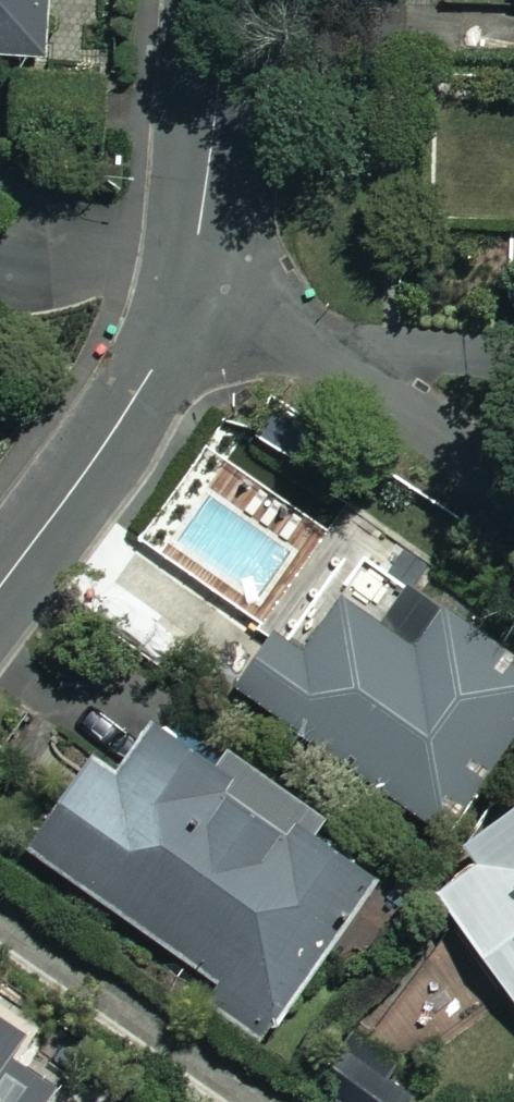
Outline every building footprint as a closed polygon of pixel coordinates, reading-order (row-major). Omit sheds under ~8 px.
[(55,55),(57,0),(0,0),(0,53),(55,55)] [(344,597),(304,652),(282,636),(245,688),(449,835),(513,745),(513,655),(447,607),(417,649),(344,597)] [(329,825),(169,712),(125,774),(99,756),(31,852),(274,1024),(379,876),(321,835),(329,825)] [(471,846),(482,860),(438,895),(513,993),(513,812),(471,846)] [(0,1014),(0,1101),(52,1101),(62,1086),(16,1056),(31,1034),(0,1014)] [(351,1040),(313,1085),(334,1101),(414,1101),(419,1096),(351,1040)]
